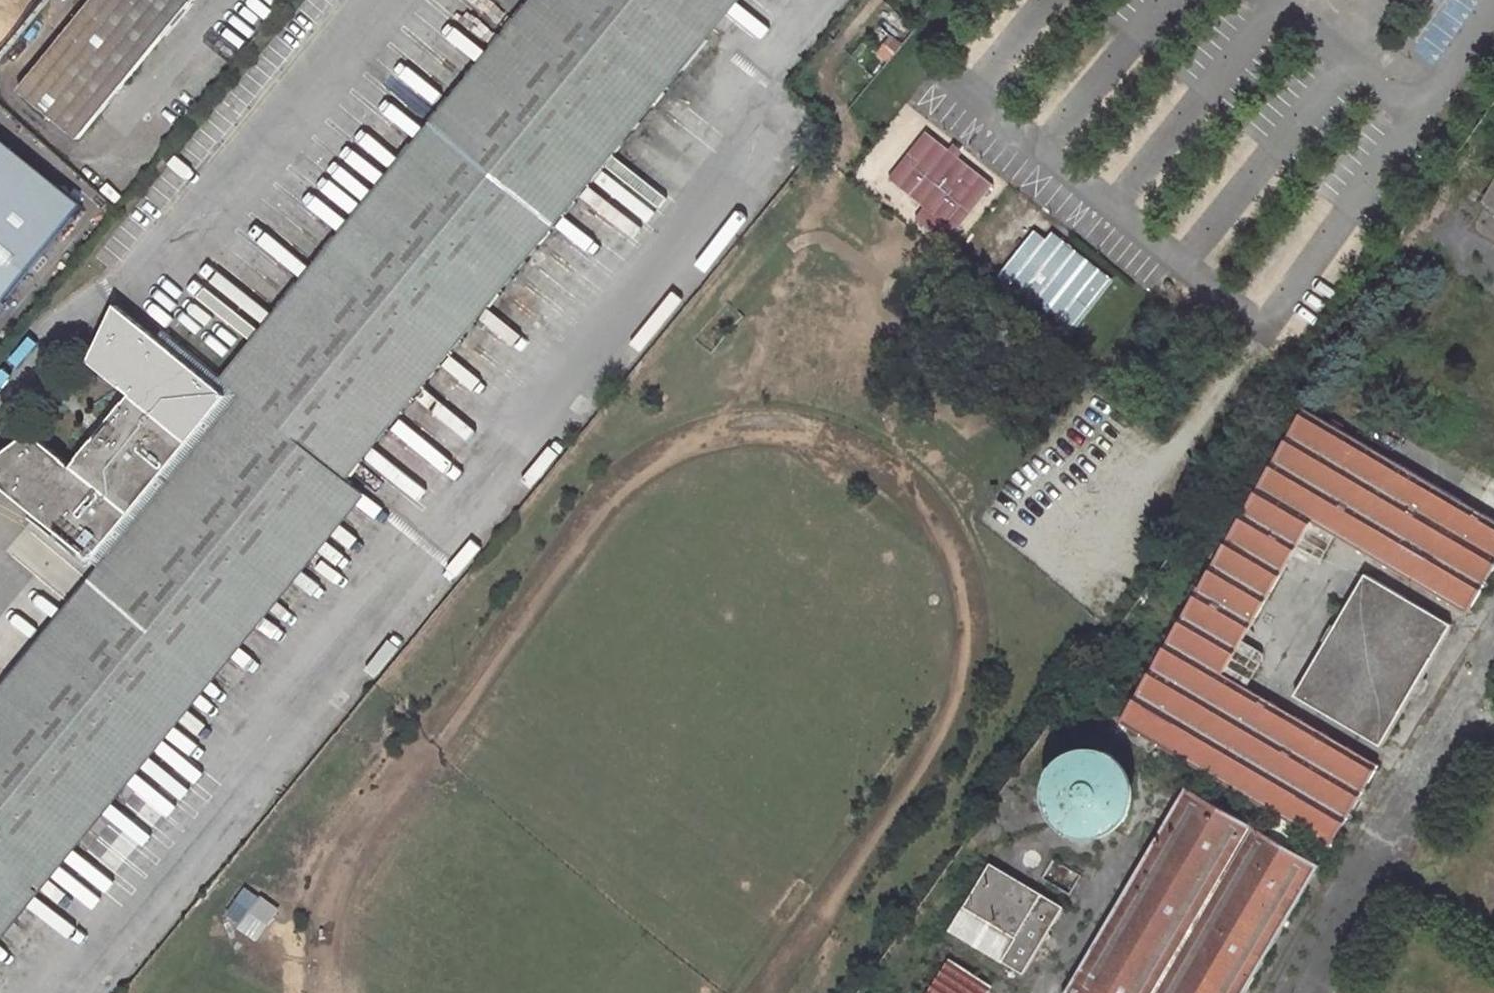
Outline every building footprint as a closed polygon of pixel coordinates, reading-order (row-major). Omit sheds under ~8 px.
[(355,481),(347,474),(706,37),(684,19),(699,0),(513,0),(223,372),(173,333),(167,341),(156,332),(116,300),(91,358),(122,384),(71,446),(41,421),(0,450),(0,468),(105,554),(0,683),(0,917),(143,742),(202,669),(355,481)] [(22,89),(81,139),(196,0),(95,0),(22,89)] [(684,19),(706,37),(736,0),(699,0),(684,19)] [(949,151),(927,133),(890,178),(926,207),(917,218),(946,242),(993,185),(959,158),(964,152),(954,144),(949,151)] [(0,138),(0,306),(82,204),(0,138)] [(663,156),(648,170),(660,183),(648,194),(659,205),(697,168),(689,160),(678,171),(663,156)] [(1046,241),(1034,232),(999,276),(1071,333),(1113,281),(1053,232),(1046,241)] [(173,333),(162,325),(156,332),(167,341),(173,333)] [(1308,411),(1122,725),(1332,849),(1382,766),(1227,674),(1314,524),(1470,617),(1493,576),(1493,521),(1308,411)] [(367,490),(355,481),(202,669),(143,742),(0,917),(0,940),(367,490)] [(1455,625),(1369,574),(1298,697),(1384,748),(1455,625)] [(1083,768),(1076,772),(1071,776),(1067,781),(1064,787),(1063,794),(1063,801),(1064,807),(1067,814),(1071,819),(1076,823),(1082,827),(1088,829),(1095,829),(1102,828),(1108,826),(1114,822),(1119,817),(1122,811),(1124,805),(1125,798),(1125,791),(1122,785),(1119,779),(1114,774),(1109,770),(1102,767),(1096,766),(1089,767),(1083,768)] [(1189,790),(1071,992),(1247,992),(1320,867),(1189,790)] [(1044,900),(993,869),(954,936),(1005,967),(1044,900)] [(951,964),(932,992),(988,992),(991,989),(951,964)]
